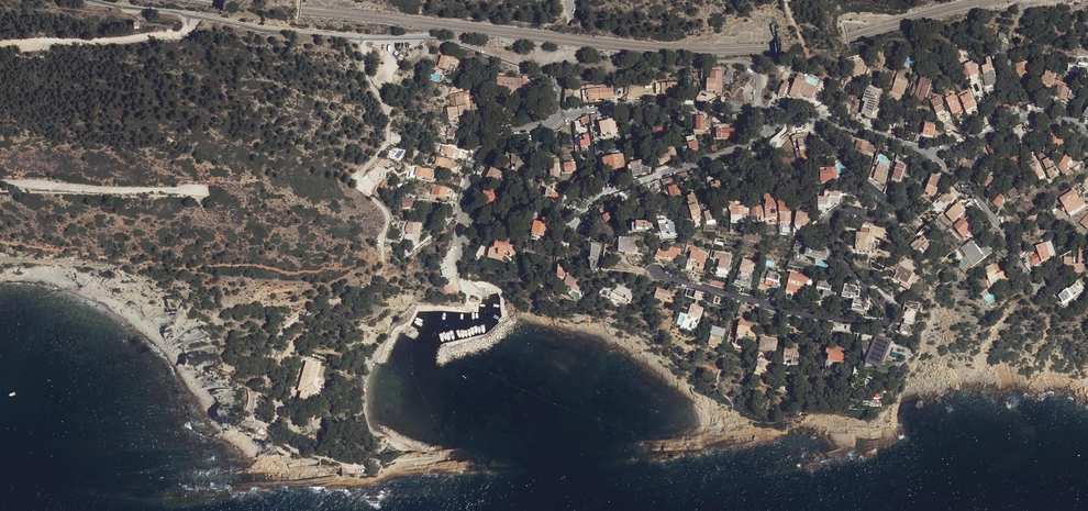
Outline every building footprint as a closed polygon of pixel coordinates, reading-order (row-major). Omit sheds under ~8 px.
[(1009,45),(997,39),(998,44),(997,44),(996,46),(997,47),(996,49),(997,49),(994,55),(995,60),(1003,64),(1009,53),(1010,54),(1010,50),(1009,45)] [(454,71),(457,60),(442,56),(441,59),(438,59),(437,63),(436,66),(454,71)] [(867,66),(855,62),(851,72),(852,73),(859,75),(858,77),(863,79),(867,66)] [(977,70),(975,65),(974,65),(972,62),(964,66),(963,66),(965,69),(963,70),(962,70),(966,79),(970,77),(971,81),(976,79),(974,75),(978,73),(976,70),(977,70)] [(1030,76),(1028,62),(1016,64),(1018,78),(1030,76)] [(1078,65),(1067,64),(1066,71),(1068,71),(1068,65),(1076,66),(1086,68),(1085,74),(1086,74),(1087,66),(1078,65)] [(1086,68),(1076,66),(1068,65),(1068,71),(1077,73),(1076,76),(1081,77),(1082,73),(1085,74),(1086,68)] [(912,70),(900,66),(893,87),(905,91),(912,70)] [(982,67),(987,90),(996,88),(993,69),(988,70),(987,66),(982,67)] [(1056,73),(1046,70),(1044,78),(1045,78),(1043,82),(1055,86),(1056,82),(1053,81),(1056,73)] [(719,91),(720,72),(709,71),(709,79),(707,79),(707,85),(704,84),(704,90),(719,91)] [(523,78),(514,78),(496,76),(496,79),(498,79),(497,85),(496,85),(496,90),(505,90),(513,91),(516,91),(515,88),(523,89),(523,80),(523,78)] [(932,80),(921,77),(918,86),(914,84),(911,93),(915,94),(926,98),(932,80)] [(782,85),(778,96),(779,96),(795,102),(799,93),(812,99),(817,87),(796,79),(792,87),(788,86),(789,83),(785,81),(784,85),(782,85)] [(1065,100),(1070,86),(1059,82),(1054,97),(1065,100)] [(678,94),(677,83),(656,83),(656,94),(678,94)] [(880,92),(867,87),(865,91),(879,96),(880,92)] [(600,96),(600,99),(614,97),(613,88),(604,89),(604,88),(588,90),(589,98),(600,96)] [(464,96),(470,95),(469,90),(466,90),(466,92),(450,95),(452,108),(448,109),(448,115),(449,120),(453,120),(454,119),(454,117),(463,115),(469,115),(468,112),(467,106),(466,106),(464,96)] [(874,109),(879,96),(865,91),(862,101),(865,102),(861,114),(865,115),(865,117),(871,119),(874,109)] [(974,101),(971,93),(970,93),(969,94),(976,107),(966,111),(967,113),(977,109),(976,106),(974,101)] [(478,94),(470,95),(473,111),(480,110),(478,100),(480,100),(479,94),(478,94)] [(976,107),(969,94),(964,96),(960,98),(966,111),(976,107)] [(1084,101),(1068,94),(1067,98),(1082,104),(1084,101)] [(961,110),(954,95),(945,99),(953,114),(958,112),(961,110)] [(943,107),(938,97),(931,101),(937,114),(941,112),(944,110),(943,107)] [(1021,113),(1017,104),(1008,108),(1007,107),(1004,108),(1004,109),(1006,114),(1005,114),(1008,120),(1015,117),(1020,115),(1021,115),(1021,113)] [(613,121),(612,117),(599,119),(598,114),(597,114),(591,115),(592,127),(600,126),(603,137),(620,134),(619,128),(616,128),(614,120),(613,121)] [(705,130),(706,117),(697,116),(696,128),(693,129),(695,135),(704,135),(704,130),(705,130)] [(715,138),(735,138),(734,124),(713,125),(715,138)] [(936,126),(925,124),(923,133),(923,134),(928,135),(929,133),(934,134),(936,126)] [(462,129),(452,125),(450,129),(448,128),(446,134),(448,135),(447,136),(453,138),(451,145),(456,146),(459,138),(462,140),(465,134),(463,133),(463,132),(462,132),(462,130),(463,130),(462,129)] [(653,128),(654,138),(666,136),(665,126),(653,128)] [(1063,135),(1057,134),(1057,132),(1051,131),(1050,141),(1053,141),(1053,144),(1062,145),(1063,135)] [(590,146),(588,133),(579,134),(582,153),(591,152),(590,146)] [(637,134),(637,133),(625,136),(627,143),(642,139),(640,135),(638,136),(637,134)] [(798,141),(799,146),(807,144),(805,133),(792,135),(793,142),(798,141)] [(692,156),(699,155),(695,136),(686,138),(692,156)] [(874,146),(858,141),(855,149),(866,152),(867,151),(872,153),(874,146)] [(1000,155),(994,141),(986,144),(992,158),(1000,155)] [(467,163),(470,154),(442,146),(440,153),(448,155),(447,157),(467,163)] [(678,159),(674,148),(667,150),(669,155),(658,159),(660,165),(671,161),(673,160),(674,161),(678,159)] [(778,158),(777,148),(768,152),(769,159),(778,158)] [(802,163),(811,161),(809,150),(800,151),(802,163)] [(751,160),(757,159),(754,151),(748,152),(751,160)] [(735,155),(738,163),(746,160),(743,153),(740,153),(738,154),(736,155),(735,155)] [(1067,165),(1072,159),(1066,154),(1063,158),(1063,159),(1059,165),(1059,166),(1057,167),(1061,170),(1064,176),(1068,174),(1066,171),(1069,167),(1067,165)] [(626,166),(624,155),(604,160),(604,162),(601,162),(603,171),(626,166)] [(1023,168),(1017,156),(1009,160),(1013,166),(1012,167),(1014,172),(1023,168)] [(430,163),(449,170),(450,167),(454,168),(456,164),(446,160),(446,161),(441,160),(437,158),(437,159),(432,157),(430,163)] [(522,164),(523,158),(512,157),(512,163),(516,164),(516,167),(524,168),(524,164),(522,164)] [(549,160),(548,160),(549,165),(550,165),(551,165),(552,170),(550,170),(550,179),(559,179),(558,164),(559,164),(559,159),(549,160)] [(647,168),(645,160),(630,163),(631,165),(631,170),(633,176),(651,172),(650,169),(650,167),(647,168)] [(1051,180),(1059,176),(1055,168),(1051,169),(1049,164),(1051,164),(1049,160),(1044,162),(1047,169),(1046,170),(1051,180)] [(576,170),(575,162),(573,163),(565,164),(566,173),(573,172),(576,170)] [(1038,163),(1033,165),(1032,162),(1029,164),(1035,178),(1043,174),(1041,169),(1040,169),(1038,163)] [(905,166),(897,163),(892,179),(900,181),(905,166)] [(971,165),(962,163),(960,171),(969,173),(971,165)] [(450,167),(449,170),(457,173),(459,165),(456,164),(454,168),(450,167)] [(457,174),(463,175),(466,166),(460,164),(457,174)] [(713,172),(711,164),(706,166),(703,167),(705,175),(713,172)] [(502,171),(498,170),(492,167),(485,181),(491,183),(496,184),(502,171)] [(888,169),(885,168),(884,169),(877,167),(875,173),(873,178),(877,179),(876,180),(885,183),(888,173),(887,173),(888,169)] [(429,171),(417,168),(415,176),(426,179),(431,181),(433,173),(428,172),(429,171)] [(831,168),(820,169),(821,182),(834,182),(833,173),(832,173),(832,169),(831,168)] [(901,184),(916,190),(906,169),(901,184)] [(995,179),(987,174),(982,184),(987,187),(990,182),(992,184),(995,179)] [(940,178),(932,175),(925,192),(929,193),(928,195),(934,197),(936,192),(937,189),(936,188),(940,179),(940,178)] [(462,179),(453,176),(451,184),(460,187),(462,179)] [(597,185),(593,176),(577,183),(578,186),(581,185),(583,189),(588,187),(588,188),(597,185)] [(711,183),(714,194),(722,192),(719,181),(711,183)] [(681,193),(678,182),(668,185),(668,186),(667,186),(667,187),(667,188),(667,189),(666,189),(669,197),(681,193)] [(652,183),(643,185),(642,186),(645,191),(648,191),(654,190),(652,183)] [(451,190),(448,189),(442,187),(433,185),(431,193),(446,197),(452,198),(453,193),(452,191),(451,190)] [(1016,192),(1014,188),(1006,193),(1009,197),(1016,192)] [(499,200),(496,189),(484,192),(485,198),(486,198),(488,207),(489,207),(488,208),(487,209),(488,211),(489,212),(494,211),(493,207),(495,206),(493,201),(499,200)] [(1079,199),(1074,190),(1059,199),(1068,214),(1073,211),(1073,210),(1079,206),(1080,208),(1085,204),(1081,198),(1079,199)] [(829,202),(839,203),(840,193),(825,191),(824,199),(824,201),(823,205),(828,206),(829,202)] [(560,202),(562,195),(547,192),(546,199),(560,202)] [(956,196),(950,192),(948,195),(945,192),(938,199),(940,201),(938,204),(942,206),(944,204),(947,199),(951,202),(956,196)] [(1018,195),(1016,192),(1009,197),(1011,200),(1018,195)] [(614,194),(618,205),(622,203),(619,193),(614,194)] [(701,218),(694,195),(688,197),(689,202),(691,207),(689,208),(693,220),(701,218)] [(776,206),(771,195),(764,195),(764,200),(766,199),(766,205),(763,205),(765,210),(765,220),(771,220),(772,220),(772,217),(777,217),(776,206)] [(1006,203),(999,196),(993,202),(1000,209),(1006,203)] [(643,215),(649,211),(644,198),(637,202),(638,206),(631,209),(630,209),(630,210),(629,210),(629,211),(629,212),(629,213),(631,218),(634,216),(642,213),(643,215)] [(405,200),(403,200),(403,207),(413,206),(412,200),(412,199),(405,200)] [(744,203),(743,203),(742,201),(729,202),(728,202),(729,208),(730,210),(731,210),(732,221),(742,220),(741,215),(745,215),(744,206),(745,206),(744,203)] [(966,211),(959,203),(958,203),(957,201),(953,204),(955,206),(946,214),(953,222),(966,211)] [(758,208),(758,203),(749,203),(749,208),(752,208),(752,216),(751,216),(751,221),(758,221),(758,216),(761,216),(761,220),(762,221),(765,221),(765,220),(765,210),(763,205),(761,206),(761,208),(758,208)] [(787,213),(787,203),(778,203),(779,206),(779,213),(780,213),(781,223),(790,223),(790,213),(787,213)] [(604,213),(602,208),(599,210),(601,214),(599,216),(600,218),(603,217),(609,214),(607,211),(604,213)] [(715,220),(713,211),(705,213),(706,222),(715,220)] [(809,215),(797,213),(795,225),(807,227),(809,215)] [(551,217),(544,215),(542,223),(535,221),(532,233),(546,236),(551,217)] [(964,236),(973,229),(972,228),(974,227),(976,225),(969,216),(966,219),(965,218),(963,219),(955,226),(961,234),(962,234),(964,236)] [(1035,221),(1032,216),(1024,220),(1027,225),(1035,221)] [(672,221),(668,222),(668,220),(657,222),(657,228),(658,228),(659,235),(660,236),(660,237),(670,235),(675,234),(673,224),(672,221)] [(418,243),(420,224),(410,223),(411,222),(409,222),(407,242),(418,243)] [(651,222),(636,223),(636,232),(651,232),(651,222)] [(806,232),(796,230),(795,229),(795,228),(795,227),(795,226),(795,225),(794,225),(794,229),(793,232),(805,234),(806,232)] [(869,235),(870,230),(861,229),(861,234),(857,234),(856,239),(856,243),(856,248),(874,249),(874,243),(869,243),(869,235)] [(884,234),(870,230),(869,235),(875,237),(883,239),(884,234)] [(926,240),(924,237),(919,241),(918,242),(917,241),(916,240),(912,243),(913,244),(911,246),(913,248),(916,252),(922,247),(925,251),(930,247),(925,241),(926,240)] [(636,239),(620,238),(619,252),(636,253),(636,245),(636,240),(636,239)] [(984,246),(979,238),(975,241),(980,249),(984,246)] [(517,247),(506,244),(506,240),(499,239),(498,243),(496,242),(495,247),(495,249),(496,249),(497,249),(497,248),(499,249),(499,250),(498,253),(504,254),(505,252),(510,253),(511,255),(511,256),(514,254),(516,253),(517,247)] [(992,253),(987,246),(983,249),(980,250),(974,239),(958,250),(970,269),(985,258),(992,253)] [(1049,241),(1044,243),(1051,258),(1056,256),(1049,241)] [(828,258),(809,253),(811,243),(808,242),(805,255),(828,261),(828,259),(828,258)] [(827,247),(811,243),(809,253),(828,258),(830,253),(827,248),(827,247)] [(1039,255),(1031,258),(1033,262),(1034,265),(1042,262),(1041,262),(1051,258),(1044,243),(1035,247),(1038,253),(1039,255)] [(698,253),(699,249),(690,247),(689,251),(692,252),(690,259),(688,259),(687,266),(695,267),(694,271),(703,273),(707,254),(698,253)] [(499,250),(496,249),(495,249),(490,248),(488,258),(497,259),(498,254),(498,253),(499,250)] [(585,254),(596,260),(598,257),(597,256),(598,254),(598,253),(599,252),(595,249),(594,251),(589,248),(585,254),(586,254),(585,254)] [(681,250),(670,248),(669,250),(667,250),(667,252),(659,249),(657,255),(666,257),(666,256),(675,259),(677,255),(680,255),(681,250)] [(1065,257),(1064,269),(1074,269),(1074,271),(1083,272),(1084,264),(1081,264),(1082,261),(1087,261),(1087,249),(1079,248),(1079,264),(1071,264),(1071,258),(1065,257)] [(675,259),(666,256),(666,257),(657,255),(659,249),(657,249),(655,258),(677,264),(680,255),(677,255),(675,259)] [(732,256),(716,253),(714,262),(719,263),(718,272),(728,274),(732,256)] [(599,263),(596,260),(585,254),(585,255),(585,259),(586,259),(585,261),(597,269),(600,263),(599,263)] [(452,284),(445,262),(439,264),(443,275),(440,277),(444,287),(447,294),(451,292),(451,293),(455,291),(452,284)] [(557,280),(564,280),(566,274),(565,274),(564,273),(565,266),(558,265),(557,280)] [(913,273),(900,265),(896,271),(898,272),(894,279),(902,283),(900,285),(908,290),(910,288),(906,285),(913,273)] [(1004,271),(997,274),(993,265),(984,269),(989,280),(992,289),(1002,285),(1002,284),(1006,283),(1005,280),(1007,279),(1004,271)] [(780,278),(768,275),(770,268),(769,267),(766,266),(764,273),(762,273),(757,291),(768,294),(768,296),(775,298),(779,284),(780,278)] [(755,271),(739,267),(737,277),(752,281),(755,271)] [(809,277),(791,272),(786,290),(798,293),(798,295),(803,297),(805,287),(806,288),(809,277)] [(567,275),(563,285),(579,291),(581,286),(580,285),(582,281),(567,275)] [(1082,291),(1077,283),(1060,295),(1064,303),(1082,291)] [(626,305),(630,301),(634,293),(619,285),(614,293),(612,292),(609,297),(610,297),(626,305)] [(844,290),(843,295),(855,297),(855,299),(854,302),(854,307),(865,309),(869,310),(870,302),(867,302),(867,299),(859,298),(860,290),(857,289),(857,287),(845,285),(844,290)] [(678,291),(668,288),(667,291),(663,290),(662,290),(657,289),(654,298),(660,300),(660,301),(669,303),(674,304),(678,291)] [(836,291),(824,289),(822,296),(824,296),(823,301),(834,304),(836,291)] [(843,295),(844,290),(843,290),(842,296),(855,299),(855,297),(843,295)] [(919,304),(905,301),(904,305),(909,308),(909,309),(908,310),(907,311),(907,312),(906,312),(904,311),(902,318),(902,319),(901,320),(901,325),(900,331),(908,333),(909,327),(910,326),(913,327),(919,304)] [(854,307),(854,302),(853,302),(852,308),(865,311),(865,309),(854,307)] [(699,318),(686,314),(684,321),(693,323),(691,328),(696,330),(697,325),(699,318)] [(754,342),(757,322),(740,319),(737,335),(736,339),(753,341),(754,342)] [(693,323),(684,321),(683,321),(680,328),(697,333),(700,325),(697,325),(696,330),(691,328),(693,323)] [(726,331),(713,327),(709,343),(710,344),(720,347),(722,347),(724,342),(723,342),(726,331)] [(893,345),(890,343),(888,335),(878,336),(879,343),(880,345),(874,346),(873,348),(865,349),(867,360),(865,360),(866,366),(884,363),(888,352),(890,352),(893,345)] [(777,341),(761,338),(756,372),(755,371),(754,375),(763,376),(766,362),(774,364),(777,341)] [(780,376),(796,378),(801,344),(784,341),(780,376)] [(844,345),(831,343),(830,348),(827,348),(827,353),(829,354),(829,359),(847,362),(849,348),(844,347),(844,345)] [(884,363),(866,366),(866,367),(885,364),(886,362),(890,352),(888,352),(884,363)] [(317,378),(322,362),(313,360),(312,363),(307,361),(300,382),(301,383),(302,384),(302,385),(302,386),(302,387),(302,388),(301,391),(299,398),(303,403),(310,398),(309,396),(314,393),(317,391),(322,397),(326,395),(325,394),(319,385),(321,384),(321,383),(321,382),(321,381),(321,380),(320,379),(319,379),(317,378)] [(868,380),(867,380),(867,376),(853,373),(852,379),(851,385),(852,385),(851,387),(865,389),(866,384),(871,385),(871,382),(868,381),(868,380)] [(873,390),(871,398),(882,400),(883,391),(873,390)] [(317,397),(314,393),(309,396),(310,398),(303,403),(305,405),(317,397)]
